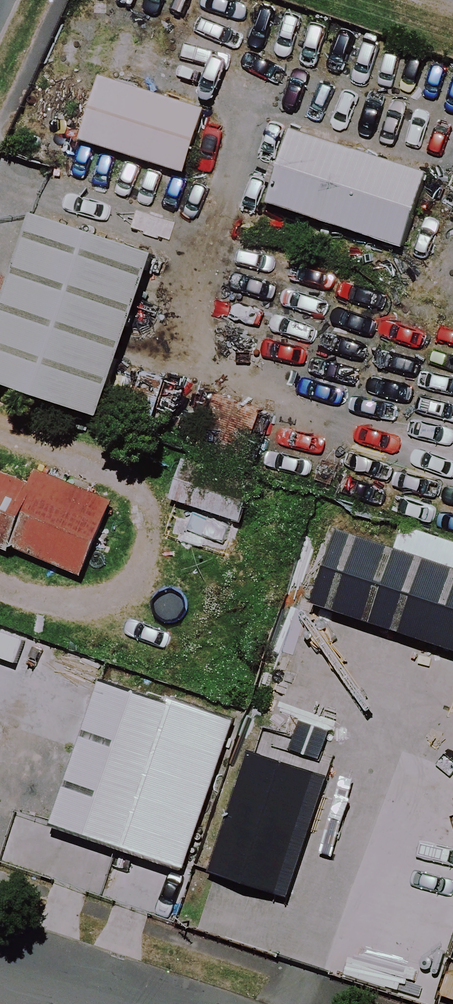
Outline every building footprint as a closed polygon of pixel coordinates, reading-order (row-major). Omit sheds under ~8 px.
[(206,108),(103,75),(84,136),(187,169),(206,108)] [(427,172),(294,129),(270,201),(403,244),(427,172)] [(36,212),(0,321),(0,377),(103,412),(157,252),(36,212)] [(185,458),(172,498),(241,522),(255,482),(185,458)] [(0,470),(0,547),(8,550),(14,543),(84,573),(115,499),(38,467),(31,483),(0,470)] [(342,527),(317,601),(452,646),(452,564),(342,527)] [(236,721),(103,677),(54,823),(186,868),(236,721)] [(330,775),(253,750),(213,870),(290,895),(330,775)]
